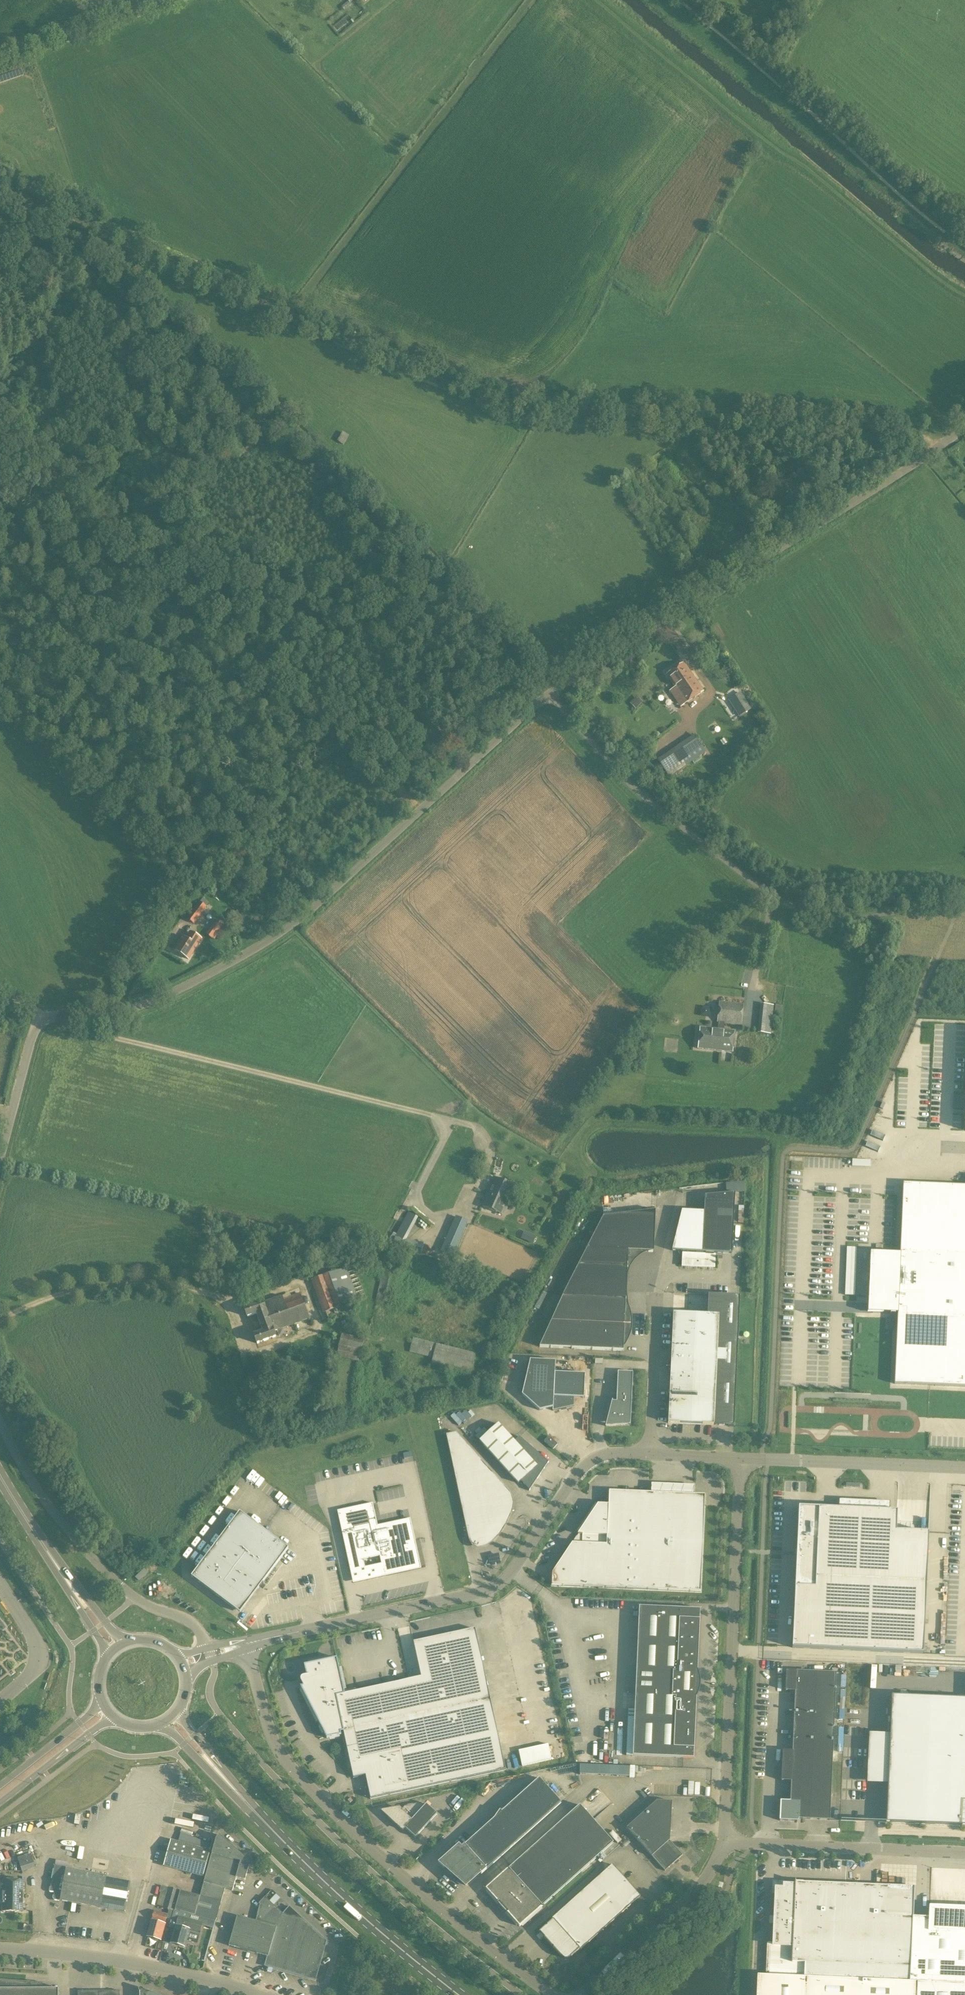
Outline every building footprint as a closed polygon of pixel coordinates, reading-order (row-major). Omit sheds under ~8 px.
[(349,436),(343,432),(337,442),(343,445),(349,436)] [(684,664),(666,675),(675,689),(670,692),(674,698),(680,694),(686,703),(703,692),(684,664)] [(740,693),(729,700),(739,716),(750,709),(740,693)] [(674,749),(665,756),(657,761),(668,777),(676,771),(685,766),(688,771),(709,757),(694,735),(674,749)] [(182,915),(187,919),(186,920),(194,925),(206,907),(196,900),(190,908),(189,907),(182,915)] [(246,928),(237,912),(230,916),(239,932),(246,928)] [(216,919),(206,934),(214,939),(224,924),(216,919)] [(192,933),(187,940),(182,937),(174,950),(188,960),(197,946),(201,939),(192,933)] [(718,1023),(717,1030),(700,1028),(698,1049),(732,1053),(734,1032),(724,1031),(724,1024),(742,1026),(744,1004),(719,1002),(717,1023),(718,1023)] [(761,1002),(758,1033),(770,1034),(773,1003),(761,1002)] [(921,1113),(941,1114),(942,1075),(933,1075),(933,1072),(922,1072),(922,1077),(921,1077),(921,1107),(921,1113)] [(481,1206),(502,1215),(514,1187),(493,1178),(481,1206)] [(736,1181),(736,1192),(744,1192),(744,1181),(736,1181)] [(897,1315),(894,1385),(964,1388),(964,1188),(903,1185),(900,1255),(870,1253),(868,1313),(897,1315)] [(703,1212),(702,1222),(733,1224),(734,1193),(705,1196),(705,1200),(703,1212)] [(604,1217),(587,1249),(628,1251),(653,1252),(655,1211),(604,1217)] [(703,1212),(681,1211),(671,1251),(696,1252),(696,1254),(683,1254),(683,1266),(701,1267),(702,1222),(703,1212)] [(459,1251),(455,1250),(467,1222),(455,1217),(440,1252),(456,1259),(459,1251)] [(702,1222),(701,1267),(713,1267),(713,1255),(710,1255),(710,1253),(731,1254),(733,1224),(702,1222)] [(536,1236),(524,1231),(521,1239),(533,1244),(536,1236)] [(628,1251),(587,1249),(579,1265),(627,1267),(628,1251)] [(563,1297),(540,1347),(623,1351),(624,1336),(629,1336),(630,1315),(625,1315),(625,1299),(627,1267),(579,1265),(563,1297)] [(323,1314),(359,1301),(347,1268),(311,1281),(323,1314)] [(388,1303),(395,1273),(383,1270),(376,1300),(388,1303)] [(309,1319),(299,1294),(282,1300),(281,1297),(264,1303),(263,1301),(244,1308),(247,1318),(256,1315),(262,1332),(253,1335),(257,1344),(276,1337),(274,1332),(309,1319)] [(672,1313),(670,1368),(735,1371),(738,1296),(705,1295),(704,1315),(672,1313)] [(364,1340),(341,1335),(336,1356),(359,1361),(364,1340)] [(435,1358),(433,1365),(473,1374),(478,1355),(415,1339),(412,1352),(435,1358)] [(552,1407),(554,1373),(555,1361),(530,1360),(522,1395),(539,1411),(552,1407)] [(735,1372),(670,1368),(668,1424),(732,1427),(735,1372)] [(613,1401),(611,1401),(605,1427),(606,1427),(606,1426),(611,1425),(630,1424),(632,1373),(617,1372),(616,1401),(616,1402),(612,1402),(613,1401)] [(554,1373),(552,1407),(552,1411),(573,1407),(574,1398),(583,1398),(585,1374),(554,1373)] [(514,1442),(498,1424),(479,1442),(517,1484),(520,1481),(529,1491),(548,1463),(519,1438),(514,1442)] [(467,1537),(475,1535),(477,1538),(479,1540),(482,1542),(485,1542),(489,1540),(493,1537),(497,1533),(501,1528),(506,1521),(510,1512),(511,1510),(512,1508),(512,1505),(512,1503),(512,1500),(511,1498),(510,1495),(509,1493),(481,1462),(482,1462),(456,1433),(446,1435),(467,1537)] [(548,1437),(544,1442),(553,1450),(557,1445),(548,1437)] [(552,1573),(551,1586),(700,1592),(704,1496),(609,1491),(608,1505),(597,1505),(577,1535),(582,1535),(582,1544),(572,1543),(552,1573)] [(336,1504),(352,1572),(368,1568),(366,1560),(382,1556),(385,1565),(377,1567),(379,1578),(388,1576),(388,1579),(415,1573),(401,1512),(377,1518),(377,1521),(369,1523),(365,1508),(368,1507),(366,1497),(336,1504)] [(796,1557),(792,1648),(923,1654),(928,1533),(896,1531),(897,1512),(896,1511),(889,1511),(838,1509),(798,1507),(796,1550),(796,1557)] [(288,1548),(239,1512),(191,1577),(240,1613),(288,1548)] [(693,1759),(699,1610),(639,1607),(632,1756),(640,1756),(640,1765),(665,1766),(665,1757),(693,1759)] [(304,1684),(300,1687),(326,1739),(343,1735),(353,1779),(365,1776),(370,1800),(505,1770),(497,1735),(485,1737),(465,1644),(477,1641),(475,1629),(413,1642),(421,1677),(344,1694),(336,1658),(304,1665),(306,1678),(303,1678),(304,1684)] [(780,1801),(779,1821),(798,1822),(799,1819),(829,1821),(836,1673),(786,1671),(785,1691),(794,1691),(792,1751),(782,1751),(781,1781),(790,1781),(790,1801),(780,1801)] [(891,1696),(886,1823),(964,1826),(964,1699),(891,1696)] [(547,1743),(517,1750),(521,1766),(551,1759),(547,1743)] [(634,1766),(578,1764),(578,1774),(634,1776),(634,1766)] [(494,1819),(445,1863),(444,1865),(444,1867),(445,1869),(465,1886),(480,1873),(481,1875),(561,1803),(539,1779),(502,1812),(499,1811),(494,1819)] [(657,1800),(625,1826),(665,1871),(683,1855),(668,1839),(671,1801),(657,1800)] [(420,1803),(408,1806),(395,1824),(402,1831),(404,1828),(415,1838),(436,1814),(426,1804),(424,1807),(420,1803)] [(579,1805),(485,1889),(519,1927),(613,1843),(579,1805)] [(402,1809),(400,1808),(387,1810),(389,1815),(387,1817),(395,1824),(408,1806),(404,1807),(402,1809)] [(170,1840),(163,1866),(203,1877),(210,1852),(212,1845),(185,1835),(181,1833),(178,1842),(170,1840)] [(180,1891),(175,1910),(188,1913),(216,1922),(221,1902),(225,1888),(233,1890),(236,1878),(245,1880),(250,1862),(219,1835),(216,1839),(212,1853),(204,1883),(200,1896),(180,1891)] [(22,1870),(34,1866),(31,1856),(19,1860),(22,1870)] [(552,1920),(538,1932),(560,1957),(560,1956),(562,1958),(564,1959),(566,1959),(569,1958),(570,1957),(571,1957),(579,1950),(580,1951),(640,1897),(611,1865),(551,1919),(552,1920)] [(129,1881),(106,1877),(106,1876),(54,1866),(49,1892),(54,1893),(53,1898),(55,1900),(60,1901),(60,1900),(100,1908),(100,1907),(123,1911),(129,1881)] [(3,1880),(0,1880),(0,1892),(2,1892),(2,1912),(23,1912),(23,1881),(3,1880)] [(886,1916),(888,1886),(795,1882),(795,1881),(794,1881),(794,1886),(783,1885),(783,1889),(775,1888),(773,1943),(767,1943),(766,1976),(964,1984),(964,1920),(886,1916)] [(173,1912),(179,1891),(168,1887),(162,1908),(173,1912)] [(266,1896),(274,1904),(280,1898),(272,1890),(266,1896)] [(259,1903),(255,1920),(236,1914),(228,1944),(267,1955),(264,1965),(315,1979),(326,1940),(288,1905),(282,1912),(264,1896),(258,1902),(259,1903)] [(186,1919),(188,1913),(175,1910),(174,1912),(171,1925),(176,1926),(175,1926),(171,1943),(184,1946),(189,1930),(200,1933),(202,1923),(186,1919)] [(160,1940),(165,1925),(151,1921),(147,1936),(160,1940)] [(766,1976),(757,1975),(756,1994),(964,1994),(964,1984),(766,1976)] [(58,1988),(42,1989),(42,1983),(0,1979),(0,1994),(58,1994),(58,1988)]
